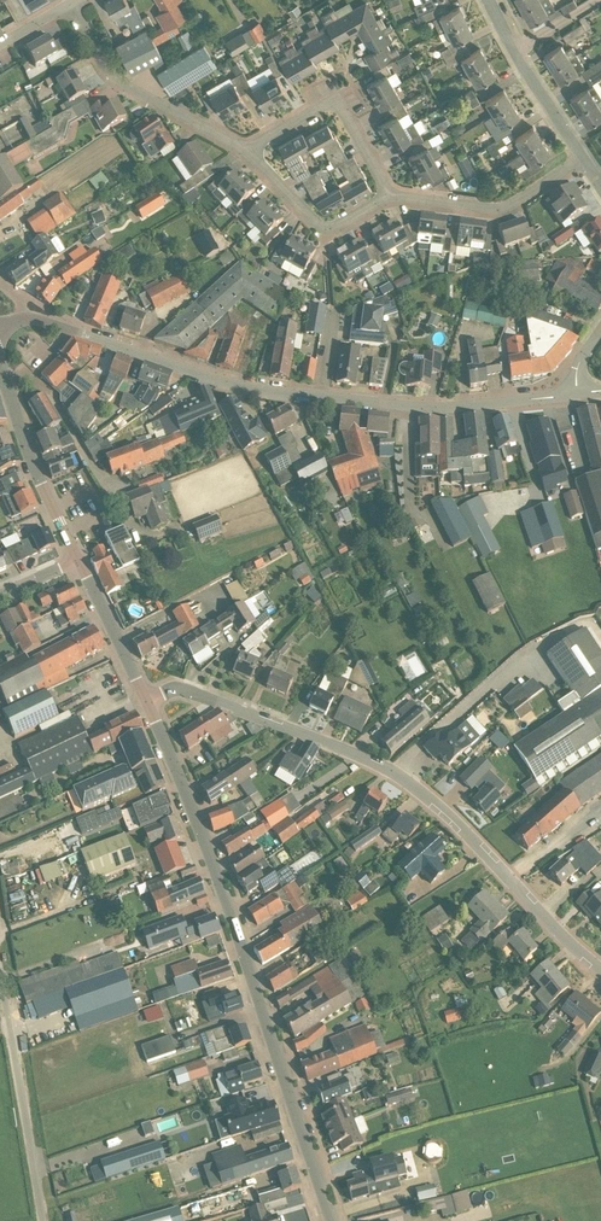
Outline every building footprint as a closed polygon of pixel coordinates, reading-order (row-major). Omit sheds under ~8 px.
[(130,6),(127,0),(106,0),(105,1),(119,25),(128,20),(134,30),(144,25),(134,4),(130,6)] [(162,26),(169,37),(180,31),(176,24),(186,18),(176,2),(180,0),(158,0),(164,10),(155,15),(162,26)] [(386,2),(390,11),(402,7),(400,0),(392,0),(386,2)] [(424,2),(414,6),(418,15),(423,13),(445,3),(449,2),(449,0),(423,0),(424,2)] [(523,8),(522,8),(523,10),(540,0),(519,0),(523,8)] [(523,10),(524,13),(525,12),(532,24),(549,14),(548,13),(556,9),(551,0),(540,0),(523,10)] [(562,6),(566,13),(578,6),(575,0),(572,0),(562,6)] [(366,2),(345,14),(339,17),(349,36),(355,33),(356,27),(358,27),(366,2)] [(366,2),(358,27),(362,28),(360,34),(364,41),(382,31),(381,29),(366,2)] [(423,13),(426,21),(438,14),(439,16),(433,19),(440,33),(447,30),(446,29),(466,19),(460,6),(449,11),(445,3),(423,13)] [(298,6),(289,11),(293,18),(302,13),(298,6)] [(334,8),(329,11),(332,16),(324,21),(326,26),(327,26),(337,43),(349,36),(339,17),(334,8)] [(149,14),(142,18),(147,28),(154,24),(149,14)] [(421,15),(415,18),(418,24),(424,21),(421,15)] [(307,21),(312,28),(327,55),(340,48),(337,43),(327,26),(326,26),(319,30),(316,25),(312,18),(307,21)] [(466,19),(446,29),(447,30),(440,33),(443,39),(450,36),(453,42),(447,45),(448,47),(441,51),(444,57),(466,46),(462,38),(473,33),(466,19)] [(242,32),(250,45),(267,35),(259,22),(242,32)] [(587,28),(583,23),(564,35),(568,41),(587,28)] [(393,29),(390,24),(381,29),(382,31),(364,41),(370,52),(386,43),(387,43),(393,40),(388,32),(393,29)] [(309,36),(301,40),(304,45),(305,45),(315,62),(327,55),(312,28),(307,31),(309,36)] [(162,57),(156,45),(150,33),(148,29),(117,45),(131,73),(153,62),(157,72),(167,67),(162,57)] [(178,36),(187,54),(197,48),(189,31),(178,36)] [(242,32),(225,42),(233,55),(250,45),(242,32)] [(63,52),(59,45),(54,48),(47,35),(41,38),(43,42),(37,45),(47,61),(63,52)] [(273,36),(267,39),(270,44),(276,41),(273,36)] [(290,38),(286,41),(289,47),(294,44),(290,38)] [(396,48),(391,51),(387,43),(386,43),(370,52),(365,55),(372,68),(399,53),(396,48)] [(37,45),(32,48),(30,44),(24,47),(36,68),(47,61),(37,45)] [(204,44),(197,48),(187,54),(167,67),(157,72),(170,93),(174,90),(184,85),(216,65),(204,44)] [(305,45),(304,45),(297,50),(294,45),(289,47),(305,75),(317,67),(315,62),(305,45)] [(572,46),(566,51),(562,45),(545,55),(552,67),(551,67),(553,69),(577,54),(572,46)] [(444,57),(448,64),(455,61),(457,62),(462,59),(469,72),(488,61),(481,49),(470,54),(466,46),(444,57)] [(71,47),(66,50),(69,55),(74,52),(71,47)] [(305,75),(289,47),(285,50),(284,50),(287,55),(279,60),(292,82),(305,75)] [(410,51),(398,57),(402,65),(414,58),(410,51)] [(274,59),(271,54),(265,58),(268,63),(274,59)] [(577,54),(553,69),(554,71),(555,71),(562,82),(579,72),(585,68),(577,54)] [(273,71),(268,74),(270,79),(264,82),(277,105),(285,101),(284,99),(288,97),(277,76),(282,73),(274,59),(268,63),(273,71)] [(220,64),(224,70),(231,67),(227,60),(220,64)] [(495,75),(488,61),(469,72),(476,85),(495,75)] [(27,64),(23,66),(26,73),(31,70),(27,64)] [(387,76),(392,73),(387,64),(374,72),(378,79),(367,85),(374,96),(393,86),(387,76)] [(428,67),(423,70),(427,77),(432,74),(428,67)] [(77,79),(80,77),(77,71),(56,83),(63,94),(80,84),(77,79)] [(243,71),(237,75),(245,89),(251,85),(243,71)] [(239,92),(245,89),(237,75),(231,78),(233,83),(222,90),(235,113),(243,108),(242,106),(246,104),(239,92)] [(50,79),(45,82),(49,89),(54,86),(50,79)] [(277,105),(264,82),(252,89),(264,110),(269,108),(270,110),(277,105)] [(63,94),(69,104),(65,106),(68,112),(72,110),(86,101),(84,97),(89,93),(86,87),(82,89),(80,84),(63,94)] [(594,84),(589,88),(572,98),(579,110),(578,110),(580,112),(600,99),(600,95),(594,84)] [(187,91),(184,85),(175,91),(178,97),(187,91)] [(393,86),(374,96),(381,108),(387,105),(390,111),(403,104),(393,86)] [(472,89),(464,94),(468,101),(476,96),(472,89)] [(235,113),(222,90),(221,90),(211,96),(208,91),(201,95),(209,109),(215,105),(222,118),(226,115),(227,117),(235,113)] [(504,90),(486,101),(494,114),(512,102),(504,90)] [(476,96),(468,101),(472,108),(480,103),(476,96)] [(600,118),(600,99),(580,112),(581,114),(582,114),(589,125),(600,118)] [(520,115),(512,102),(494,114),(502,126),(520,115)] [(118,104),(109,109),(105,103),(91,111),(86,113),(88,117),(90,121),(95,118),(103,133),(126,120),(118,104)] [(414,122),(408,112),(403,104),(390,111),(394,118),(379,126),(385,138),(414,122)] [(65,106),(60,108),(64,115),(68,112),(65,106)] [(70,126),(75,124),(73,121),(77,118),(72,110),(68,112),(64,115),(49,123),(52,130),(37,139),(5,157),(6,158),(8,156),(15,170),(35,158),(36,159),(66,142),(70,126)] [(153,119),(134,131),(133,132),(131,133),(131,134),(130,136),(131,139),(132,141),(134,142),(136,142),(139,141),(141,140),(145,146),(151,142),(159,154),(173,145),(165,132),(163,133),(153,119)] [(443,120),(434,125),(438,131),(447,126),(443,120)] [(47,121),(32,129),(37,139),(52,130),(47,121)] [(424,140),(414,122),(385,138),(392,150),(408,141),(411,148),(424,140)] [(305,138),(309,145),(308,146),(311,150),(322,143),(328,153),(327,154),(331,162),(334,167),(339,164),(339,163),(348,158),(335,135),(334,136),(328,125),(305,138)] [(542,139),(534,127),(515,139),(523,151),(542,139)] [(311,174),(308,167),(305,161),(304,161),(298,151),(308,146),(309,145),(305,138),(303,133),(279,147),(285,158),(284,159),(297,182),(303,179),(302,179),(311,174)] [(429,149),(433,146),(432,144),(438,140),(435,135),(429,139),(428,138),(424,140),(411,148),(415,154),(409,157),(416,169),(434,158),(429,149)] [(498,148),(506,143),(502,137),(487,146),(493,156),(501,152),(498,148)] [(550,152),(542,139),(523,151),(503,165),(508,173),(528,159),(531,164),(520,172),(521,173),(524,178),(545,165),(541,158),(550,152)] [(207,158),(205,160),(195,145),(178,157),(193,179),(212,166),(207,158)] [(339,163),(339,164),(343,169),(346,176),(347,175),(353,185),(342,191),(346,199),(348,203),(372,190),(365,179),(367,178),(354,155),(348,158),(339,163)] [(3,159),(0,160),(0,198),(2,201),(23,188),(23,187),(13,171),(6,158),(5,157),(3,159)] [(438,165),(434,158),(416,169),(422,181),(431,176),(435,183),(450,175),(443,163),(438,165)] [(454,166),(456,169),(454,170),(457,176),(472,168),(469,162),(467,164),(466,161),(454,166)] [(342,191),(340,187),(329,193),(323,183),(324,183),(317,170),(311,174),(302,179),(303,179),(316,202),(317,201),(323,212),(346,199),(342,191)] [(228,199),(247,180),(241,174),(239,175),(236,172),(226,181),(221,177),(207,190),(222,205),(228,199)] [(108,183),(102,173),(89,181),(97,191),(108,183)] [(454,177),(447,181),(451,189),(458,186),(454,177)] [(192,180),(180,188),(185,196),(194,190),(197,188),(192,180)] [(238,217),(250,206),(245,201),(255,191),(252,188),(253,187),(247,180),(228,199),(233,204),(227,210),(236,219),(238,217)] [(36,181),(4,203),(0,206),(0,223),(24,206),(22,203),(42,189),(36,181)] [(586,209),(577,195),(579,193),(573,186),(547,203),(562,225),(586,209)] [(201,198),(194,190),(185,196),(181,199),(190,208),(201,198)] [(75,215),(61,194),(43,207),(46,211),(28,224),(38,240),(56,227),(75,215)] [(143,221),(165,207),(158,195),(135,209),(143,221)] [(275,210),(269,203),(268,205),(264,201),(254,211),(250,206),(238,217),(247,226),(251,222),(256,228),(275,210)] [(275,210),(256,228),(261,233),(257,237),(266,246),(278,236),(273,231),(283,221),(280,218),(282,216),(275,210)] [(102,212),(91,216),(95,227),(107,223),(102,212)] [(218,217),(214,213),(210,217),(215,221),(218,217)] [(431,239),(434,219),(421,218),(420,225),(412,224),(407,227),(408,230),(414,240),(416,244),(430,246),(431,239)] [(450,254),(450,247),(452,232),(446,231),(447,221),(434,219),(431,239),(432,239),(431,246),(443,247),(442,253),(450,254)] [(582,231),(592,246),(594,245),(599,254),(600,252),(600,223),(599,220),(582,231)] [(408,230),(408,231),(402,234),(396,222),(391,224),(390,222),(383,226),(396,250),(403,246),(405,250),(416,244),(414,240),(408,230)] [(533,229),(527,231),(524,222),(511,226),(517,244),(530,240),(532,246),(538,244),(533,229)] [(474,225),(460,223),(459,233),(452,232),(450,247),(450,254),(456,255),(457,249),(470,250),(471,244),(474,225)] [(492,237),(485,236),(487,226),(474,225),(471,244),(484,246),(483,251),(491,253),(492,237)] [(214,243),(212,244),(215,254),(227,250),(218,226),(209,230),(214,243)] [(396,250),(383,226),(375,231),(376,233),(372,235),(377,244),(371,247),(381,264),(382,266),(393,260),(389,253),(396,250)] [(511,226),(499,231),(502,240),(496,242),(501,257),(507,254),(505,249),(517,244),(511,226)] [(574,236),(569,228),(551,239),(557,248),(574,236)] [(27,270),(32,266),(37,271),(46,264),(58,255),(45,236),(32,244),(39,253),(30,259),(31,260),(24,265),(22,263),(7,274),(16,287),(31,276),(27,270)] [(292,266),(305,243),(297,239),(296,241),(292,239),(286,251),(279,247),(271,261),(283,267),(285,263),(292,266)] [(370,270),(381,264),(371,247),(365,251),(360,242),(356,244),(355,242),(347,246),(361,269),(360,270),(365,279),(365,280),(373,275),(370,270)] [(101,263),(114,254),(106,243),(58,275),(59,277),(50,283),(46,280),(35,297),(49,307),(61,290),(56,287),(63,282),(66,286),(101,263)] [(316,252),(312,249),(313,248),(305,243),(292,266),(303,273),(301,277),(308,281),(317,265),(317,264),(315,267),(309,264),(316,252)] [(136,255),(129,245),(116,254),(122,264),(136,255)] [(344,267),(338,270),(336,267),(338,271),(346,284),(354,280),(356,284),(365,279),(360,270),(361,269),(347,246),(340,251),(341,253),(337,255),(344,267)] [(235,261),(231,255),(221,261),(225,268),(235,261)] [(480,257),(481,266),(490,264),(489,262),(489,256),(482,257),(480,257)] [(592,258),(585,271),(599,279),(600,275),(600,263),(592,258)] [(583,275),(587,268),(579,263),(574,260),(557,261),(545,281),(555,287),(550,294),(558,300),(563,292),(598,313),(600,308),(600,296),(578,282),(583,275)] [(537,262),(517,264),(519,285),(540,283),(537,262)] [(261,267),(253,263),(250,270),(258,273),(261,267)] [(190,294),(181,275),(179,272),(169,277),(171,280),(160,286),(158,282),(144,289),(146,294),(139,297),(145,310),(152,306),(156,312),(190,294)] [(283,280),(277,277),(273,283),(274,284),(279,286),(282,282),(283,280)] [(120,285),(103,278),(85,323),(102,330),(120,285)] [(398,292),(405,288),(402,283),(400,280),(394,284),(398,292)] [(368,303),(375,299),(372,294),(365,298),(368,303)] [(393,304),(389,305),(386,298),(354,309),(352,327),(357,328),(355,344),(383,347),(385,337),(382,336),(384,321),(398,316),(393,304)] [(145,318),(134,314),(136,306),(127,303),(119,307),(118,310),(126,313),(120,330),(139,337),(145,318)] [(508,316),(494,314),(494,312),(481,309),(481,307),(466,304),(463,320),(505,329),(508,316)] [(324,317),(310,314),(307,333),(321,336),(324,317)] [(442,318),(432,314),(428,325),(437,329),(442,318)] [(228,316),(215,366),(235,371),(248,322),(228,316)] [(579,340),(571,337),(526,321),(525,322),(528,338),(506,342),(509,361),(508,361),(511,382),(533,378),(532,377),(551,374),(573,350),(571,348),(579,340)] [(298,328),(280,325),(276,347),(293,350),(298,328)] [(80,375),(82,374),(96,359),(99,359),(102,351),(74,341),(61,358),(76,369),(72,373),(59,360),(42,377),(55,390),(61,395),(69,386),(71,388),(80,375)] [(498,349),(482,351),(480,341),(468,343),(471,361),(474,361),(475,368),(467,369),(470,388),(487,386),(486,376),(502,373),(498,349)] [(293,350),(276,347),(271,378),(288,381),(293,350)] [(362,361),(359,360),(360,352),(342,350),(337,384),(351,386),(351,383),(356,384),(358,369),(361,369),(362,361)] [(442,356),(426,354),(424,368),(413,367),(414,365),(405,364),(404,364),(402,365),(401,365),(400,366),(400,367),(399,368),(399,370),(398,371),(398,372),(400,374),(400,376),(401,376),(404,378),(406,378),(407,378),(406,386),(429,389),(430,372),(440,373),(442,356)] [(82,374),(80,375),(71,388),(102,412),(117,391),(115,390),(120,379),(125,381),(133,363),(118,356),(103,392),(99,399),(93,394),(99,387),(82,374)] [(316,362),(305,360),(301,380),(313,382),(316,362)] [(387,362),(373,360),(370,386),(382,388),(387,362)] [(150,394),(159,371),(144,366),(138,382),(143,384),(141,390),(136,399),(124,394),(119,408),(135,413),(137,410),(138,410),(141,404),(150,394)] [(161,391),(167,393),(173,377),(159,371),(150,394),(141,404),(138,410),(140,412),(147,407),(148,408),(153,401),(156,403),(157,400),(161,391)] [(102,412),(71,388),(69,386),(61,395),(60,395),(61,403),(82,439),(102,412)] [(158,441),(166,438),(166,439),(181,433),(220,417),(209,390),(198,394),(202,404),(160,421),(151,424),(147,427),(150,436),(151,436),(155,434),(158,441)] [(54,409),(45,396),(29,406),(37,419),(54,409)] [(168,396),(148,410),(154,417),(173,403),(168,396)] [(258,420),(248,425),(234,400),(219,408),(244,452),(268,438),(258,420)] [(297,424),(288,407),(266,419),(275,436),(297,424)] [(594,408),(578,412),(594,476),(600,474),(600,435),(594,408)] [(37,419),(45,433),(62,423),(54,409),(37,419)] [(316,410),(308,409),(306,422),(315,423),(316,410)] [(367,435),(367,432),(358,434),(360,415),(342,413),(340,433),(342,434),(349,458),(334,462),(327,465),(332,475),(335,484),(341,495),(382,482),(367,435)] [(389,418),(368,416),(367,432),(367,435),(374,436),(374,438),(379,439),(378,444),(379,444),(381,457),(393,457),(393,443),(387,443),(389,418)] [(482,417),(465,419),(468,444),(461,445),(461,446),(460,446),(462,462),(460,462),(461,469),(463,469),(464,472),(463,473),(464,483),(465,487),(490,485),(487,460),(482,417)] [(517,445),(508,417),(493,422),(498,439),(495,440),(499,451),(505,449),(508,458),(520,455),(517,445)] [(453,445),(452,420),(439,421),(440,447),(440,474),(451,473),(451,484),(464,483),(463,473),(464,472),(463,469),(461,469),(460,462),(462,462),(460,446),(453,445)] [(547,420),(527,426),(533,445),(539,443),(542,451),(534,453),(537,463),(540,471),(538,472),(545,493),(557,488),(557,487),(568,483),(561,464),(558,456),(559,456),(547,420)] [(437,421),(421,422),(421,446),(416,446),(417,479),(439,478),(437,421)] [(94,425),(90,432),(94,435),(99,429),(94,425)] [(75,445),(70,436),(61,442),(61,443),(59,444),(54,431),(35,439),(43,458),(75,445)] [(6,433),(0,435),(0,453),(12,448),(6,433)] [(153,443),(148,445),(139,448),(138,448),(125,452),(116,455),(106,459),(112,475),(120,473),(121,476),(147,467),(147,466),(164,459),(162,453),(186,444),(181,433),(166,439),(166,438),(158,441),(153,443)] [(295,447),(288,434),(277,440),(282,449),(284,453),(295,447)] [(85,445),(90,453),(104,442),(98,435),(85,445)] [(153,443),(151,436),(150,436),(146,438),(146,437),(136,441),(137,442),(123,447),(125,452),(138,448),(139,448),(148,445),(153,443)] [(106,459),(116,455),(108,440),(104,442),(99,446),(90,453),(96,464),(106,459)] [(75,445),(43,458),(52,480),(75,470),(69,456),(78,452),(75,446),(75,445)] [(222,447),(215,451),(219,460),(226,456),(222,447)] [(0,453),(0,471),(18,465),(12,448),(0,453)] [(265,457),(281,488),(297,479),(292,469),(284,453),(282,449),(265,457)] [(500,452),(487,454),(492,484),(505,482),(500,452)] [(302,488),(328,474),(318,454),(292,469),(297,479),(302,488)] [(600,550),(600,474),(594,476),(575,482),(598,551),(600,550)] [(152,489),(154,489),(159,486),(164,484),(161,476),(138,486),(141,493),(148,490),(148,491),(152,489)] [(393,491),(392,482),(385,483),(385,490),(386,490),(387,492),(393,491)] [(0,485),(0,495),(9,491),(5,483),(0,485)] [(14,487),(15,490),(2,496),(5,504),(8,511),(17,507),(21,516),(37,508),(30,492),(28,493),(23,483),(14,487)] [(161,506),(166,503),(159,486),(154,489),(152,489),(148,491),(148,490),(141,493),(129,498),(137,519),(145,515),(152,532),(169,526),(161,506)] [(577,492),(564,496),(571,520),(584,515),(577,492)] [(459,509),(467,526),(488,515),(480,498),(459,509)] [(453,501),(440,502),(431,507),(452,549),(472,538),(453,501)] [(562,539),(564,538),(553,505),(551,504),(519,515),(544,586),(575,577),(562,539)] [(223,534),(217,517),(192,526),(199,543),(223,534)] [(299,518),(287,524),(295,539),(307,532),(299,518)] [(414,519),(407,523),(411,531),(419,528),(414,519)] [(109,520),(104,523),(108,530),(113,527),(109,520)] [(389,534),(393,543),(410,535),(409,532),(410,532),(407,527),(389,534)] [(108,596),(119,590),(125,588),(124,587),(130,584),(126,576),(142,568),(139,561),(140,561),(131,542),(124,528),(123,528),(115,532),(105,537),(107,540),(112,550),(106,553),(103,547),(93,552),(94,553),(90,558),(92,561),(91,562),(108,596)] [(48,531),(40,535),(38,530),(32,532),(34,537),(6,550),(15,565),(40,554),(55,547),(48,531)] [(290,543),(284,546),(287,553),(293,549),(290,543)] [(345,546),(338,550),(341,556),(348,552),(345,546)] [(268,554),(271,560),(280,555),(277,550),(268,554)] [(267,567),(263,559),(254,564),(258,572),(267,567)] [(320,573),(323,580),(333,575),(338,573),(335,567),(330,570),(329,569),(320,573)] [(404,573),(394,579),(400,590),(410,584),(404,573)] [(490,574),(472,584),(487,614),(506,604),(490,574)] [(307,575),(299,579),(304,588),(312,583),(307,575)] [(79,600),(73,587),(56,595),(54,590),(38,598),(43,607),(55,601),(59,609),(61,608),(79,600)] [(79,600),(61,608),(65,615),(57,619),(61,629),(69,624),(70,625),(79,620),(77,617),(86,613),(79,600)] [(155,604),(159,612),(164,610),(160,601),(155,604)] [(185,637),(207,624),(198,607),(195,603),(174,614),(179,624),(154,637),(153,634),(151,635),(150,635),(133,644),(141,660),(159,650),(185,636),(185,637)] [(235,627),(239,634),(253,625),(258,632),(259,631),(271,619),(267,613),(253,621),(243,604),(226,615),(227,616),(214,624),(222,636),(235,627)] [(25,606),(16,610),(24,628),(41,619),(37,612),(29,615),(25,606)] [(16,610),(1,618),(9,635),(24,628),(16,610)] [(200,634),(199,633),(183,644),(193,659),(197,666),(212,656),(208,649),(210,648),(208,645),(222,636),(214,624),(200,634)] [(29,626),(14,634),(10,636),(16,648),(20,646),(24,654),(40,646),(37,641),(29,626)] [(83,649),(100,640),(94,628),(82,635),(78,629),(65,635),(66,636),(69,642),(72,647),(75,646),(77,650),(82,647),(83,649)] [(255,650),(267,639),(259,631),(258,632),(242,646),(247,651),(242,656),(234,674),(251,681),(259,663),(261,657),(255,650)] [(585,631),(546,656),(573,695),(557,705),(564,715),(513,749),(535,782),(539,789),(600,749),(600,655),(585,631)] [(24,654),(32,669),(0,686),(0,692),(9,709),(40,694),(70,680),(65,670),(105,649),(100,640),(83,649),(82,647),(77,650),(75,646),(72,647),(69,642),(66,636),(56,641),(56,640),(41,647),(40,646),(24,654)] [(290,660),(282,657),(290,649),(283,643),(262,668),(273,672),(267,688),(287,697),(293,681),(283,676),(290,660)] [(370,686),(378,682),(366,660),(358,664),(370,686)] [(290,661),(287,671),(298,674),(301,664),(290,661)] [(357,664),(354,671),(349,682),(367,691),(370,686),(358,664),(357,664)] [(354,671),(343,666),(338,677),(333,675),(328,684),(330,686),(325,696),(318,692),(310,708),(326,716),(332,703),(337,705),(348,682),(348,683),(349,682),(354,671)] [(538,686),(537,686),(526,696),(527,696),(530,700),(542,691),(538,686)] [(45,692),(2,713),(15,739),(58,718),(45,692)] [(372,712),(346,699),(335,720),(345,725),(346,723),(362,731),(361,733),(372,712)] [(430,721),(418,709),(411,701),(398,713),(403,717),(394,725),(397,728),(380,743),(391,755),(430,721)] [(218,710),(202,721),(180,736),(189,751),(212,735),(216,741),(232,731),(229,727),(224,719),(218,710)] [(108,748),(119,743),(141,733),(144,732),(136,716),(105,730),(106,733),(89,741),(78,718),(18,747),(29,769),(0,783),(0,800),(108,748)] [(229,716),(224,719),(229,727),(236,722),(237,719),(229,716)] [(479,740),(466,724),(459,731),(452,737),(447,741),(441,734),(424,749),(433,758),(438,754),(448,766),(465,751),(472,746),(479,740)] [(498,731),(489,739),(500,751),(509,743),(498,731)] [(119,743),(108,748),(111,756),(122,751),(131,771),(153,761),(141,733),(119,743)] [(319,751),(307,743),(296,761),(288,756),(280,769),(298,781),(307,767),(308,768),(319,751)] [(472,751),(470,748),(463,754),(466,756),(472,751)] [(565,791),(580,808),(580,807),(600,794),(600,756),(559,785),(565,791)] [(19,765),(16,760),(0,768),(0,774),(19,765)] [(256,772),(248,760),(202,790),(211,805),(256,772)] [(495,795),(503,788),(488,773),(492,770),(481,760),(460,780),(471,791),(475,788),(481,793),(480,794),(481,795),(473,803),(485,815),(500,800),(495,795)] [(131,771),(132,775),(142,799),(165,790),(153,761),(131,771)] [(77,764),(67,768),(71,776),(81,772),(77,764)] [(305,776),(307,777),(318,770),(313,766),(305,776)] [(83,812),(111,800),(112,802),(113,802),(116,810),(128,805),(142,799),(132,775),(129,777),(127,772),(121,769),(73,791),(83,812)] [(542,841),(580,808),(565,791),(528,824),(529,825),(516,837),(528,851),(541,840),(542,841)] [(370,810),(378,815),(387,801),(372,792),(354,820),(361,825),(370,810)] [(250,815),(266,805),(258,793),(242,804),(229,809),(228,808),(208,817),(213,833),(233,826),(247,816),(250,815)] [(141,830),(175,817),(167,796),(140,807),(144,817),(137,819),(141,830)] [(279,801),(261,813),(267,822),(261,826),(260,825),(250,831),(232,842),(231,840),(222,845),(229,857),(272,831),(273,830),(274,829),(274,828),(289,817),(288,816),(279,801)] [(349,810),(345,803),(328,814),(321,819),(325,826),(333,821),(349,810)] [(319,816),(327,812),(323,804),(315,807),(319,816)] [(98,817),(111,812),(109,807),(96,812),(98,817)] [(309,826),(319,818),(314,810),(294,825),(289,817),(274,828),(274,829),(273,830),(272,831),(273,832),(283,846),(309,826)] [(95,812),(78,820),(84,836),(111,825),(107,815),(98,819),(95,812)] [(247,816),(242,820),(245,825),(255,819),(251,814),(247,816)] [(419,827),(405,816),(392,831),(389,829),(382,837),(392,845),(399,837),(405,842),(408,839),(409,840),(419,827)] [(175,843),(184,840),(176,819),(144,831),(149,845),(164,839),(166,846),(158,850),(167,876),(169,876),(173,874),(186,869),(175,843)] [(71,835),(80,831),(75,821),(67,825),(71,835)] [(381,835),(376,827),(351,845),(356,852),(381,835)] [(125,836),(81,853),(92,882),(136,865),(125,836)] [(434,860),(444,851),(432,838),(422,847),(419,842),(412,848),(416,853),(399,868),(411,883),(422,874),(432,884),(445,872),(434,860)] [(586,841),(572,850),(574,853),(564,863),(563,862),(549,874),(561,887),(575,874),(580,869),(586,876),(600,863),(600,858),(586,841)] [(349,848),(344,855),(350,860),(355,853),(349,848)] [(265,859),(258,849),(230,866),(238,877),(250,869),(265,859)] [(314,865),(310,855),(291,863),(295,872),(314,865)] [(341,858),(334,863),(344,878),(352,873),(341,858)] [(6,876),(15,875),(12,865),(9,865),(8,860),(3,861),(0,861),(0,863),(3,877),(6,876)] [(254,868),(238,878),(237,879),(248,896),(260,888),(265,894),(281,883),(284,889),(296,881),(297,881),(288,866),(274,875),(270,869),(260,875),(254,868)] [(195,867),(186,870),(180,872),(182,878),(197,873),(197,872),(195,867)] [(354,881),(364,892),(371,884),(361,874),(354,881)] [(206,895),(200,880),(166,893),(162,884),(171,881),(169,876),(167,876),(146,885),(158,915),(206,895)] [(310,904),(301,888),(296,881),(284,889),(248,912),(257,926),(283,910),(284,910),(291,905),(296,913),(310,904)] [(361,892),(360,892),(356,894),(346,900),(353,912),(368,903),(361,892)] [(595,901),(588,894),(577,904),(587,915),(589,914),(600,925),(599,926),(600,928),(600,896),(595,901)] [(496,905),(493,908),(482,895),(468,908),(482,923),(462,942),(470,951),(491,931),(492,932),(508,917),(496,905)] [(324,929),(311,907),(284,923),(280,926),(285,933),(254,951),(263,966),(324,929)] [(440,907),(422,919),(431,933),(449,921),(440,907)] [(181,917),(143,932),(149,951),(180,939),(182,939),(182,938),(188,936),(181,919),(182,919),(181,917)] [(180,939),(183,948),(209,938),(220,934),(214,917),(195,924),(189,927),(185,917),(182,919),(181,919),(188,936),(182,938),(182,939),(180,939)] [(527,942),(529,940),(522,933),(516,938),(509,930),(492,945),(500,954),(506,948),(512,954),(514,952),(524,964),(537,953),(527,942)] [(453,947),(448,937),(446,935),(437,940),(438,943),(444,953),(453,947)] [(117,954),(80,967),(79,963),(19,984),(27,1005),(34,1002),(39,1016),(70,1005),(75,1020),(122,1003),(127,1016),(138,1012),(117,954)] [(345,958),(312,979),(324,998),(312,1006),(285,1023),(294,1038),(302,1034),(321,1022),(368,994),(345,958)] [(232,979),(227,963),(198,972),(194,961),(180,965),(180,966),(171,969),(179,996),(232,979)] [(274,993),(297,978),(289,964),(266,980),(274,993)] [(557,974),(556,976),(546,964),(532,976),(543,990),(535,996),(549,1012),(552,1009),(548,1005),(552,1001),(553,1001),(569,988),(557,974)] [(465,975),(468,981),(474,978),(471,972),(465,975)] [(494,991),(499,1001),(508,997),(503,987),(494,991)] [(218,991),(206,995),(211,1009),(222,1006),(226,1017),(243,1011),(237,995),(221,1000),(218,991)] [(163,993),(153,997),(156,1004),(166,1001),(163,993)] [(275,1001),(279,1008),(291,1001),(286,994),(275,1001)] [(600,1014),(576,994),(562,1011),(575,1021),(572,1024),(576,1028),(566,1041),(566,1042),(563,1046),(569,1051),(573,1047),(574,1048),(582,1039),(586,1033),(585,1032),(587,1030),(600,1014)] [(366,999),(356,1004),(361,1015),(371,1010),(366,999)] [(541,1004),(535,1009),(542,1017),(548,1012),(541,1004)] [(147,1025),(163,1019),(158,1006),(142,1012),(147,1025)] [(461,1019),(458,1010),(444,1014),(447,1023),(461,1019)] [(553,1025),(546,1018),(540,1025),(548,1032),(553,1025)] [(376,1053),(370,1035),(366,1026),(330,1041),(335,1053),(302,1066),(308,1082),(377,1055),(376,1053)] [(225,1028),(206,1035),(209,1046),(212,1044),(216,1056),(235,1050),(251,1044),(245,1028),(227,1034),(225,1028)] [(378,1056),(410,1043),(407,1038),(385,1047),(379,1031),(370,1035),(378,1056)] [(170,1037),(141,1047),(147,1063),(176,1053),(170,1037)] [(297,1052),(308,1048),(304,1039),(293,1043),(297,1052)] [(186,1051),(194,1048),(192,1041),(184,1043),(186,1051)] [(397,1053),(386,1057),(390,1067),(400,1063),(397,1053)] [(595,1053),(584,1075),(586,1076),(586,1078),(587,1078),(586,1081),(595,1085),(598,1081),(595,1079),(600,1066),(600,1056),(595,1053)] [(204,1062),(186,1068),(174,1073),(178,1086),(191,1082),(209,1076),(204,1062)] [(263,1080),(258,1065),(239,1071),(238,1070),(220,1076),(221,1080),(216,1081),(222,1098),(245,1090),(244,1087),(263,1080)] [(317,1091),(323,1107),(326,1106),(345,1099),(352,1096),(350,1089),(357,1086),(352,1074),(342,1078),(341,1074),(327,1080),(329,1086),(317,1091)] [(539,1082),(534,1083),(535,1089),(555,1084),(553,1077),(548,1078),(547,1075),(537,1077),(539,1082)] [(363,1092),(367,1102),(373,1100),(369,1089),(363,1092)] [(403,1093),(386,1098),(389,1106),(405,1102),(403,1093)] [(326,1106),(329,1114),(322,1117),(328,1132),(354,1122),(361,1118),(358,1111),(351,1114),(345,1099),(326,1106)] [(248,1112),(245,1100),(227,1106),(230,1118),(225,1119),(231,1138),(279,1123),(274,1104),(248,1112)] [(354,1122),(328,1132),(334,1147),(341,1144),(344,1152),(363,1145),(357,1129),(354,1122)] [(283,1133),(280,1124),(252,1133),(255,1142),(283,1133)] [(165,1161),(160,1146),(102,1166),(107,1181),(165,1161)] [(293,1163),(287,1146),(259,1156),(260,1158),(246,1163),(241,1147),(212,1156),(222,1187),(293,1163)] [(406,1173),(403,1162),(401,1157),(393,1160),(392,1159),(370,1166),(373,1177),(364,1180),(362,1173),(353,1176),(355,1183),(347,1185),(352,1202),(369,1197),(369,1198),(401,1189),(399,1182),(397,1177),(398,1177),(398,1176),(406,1173)] [(95,1184),(106,1180),(102,1166),(91,1169),(95,1184)] [(249,1209),(249,1210),(263,1206),(286,1199),(284,1194),(300,1188),(301,1188),(295,1171),(278,1176),(282,1187),(258,1195),(257,1195),(260,1206),(249,1209)] [(418,1203),(437,1198),(434,1185),(415,1190),(418,1203)] [(467,1193),(417,1206),(419,1214),(441,1209),(443,1218),(472,1211),(467,1193)] [(277,1217),(264,1220),(262,1215),(265,1214),(263,1206),(249,1210),(252,1220),(278,1220),(277,1217)] [(179,1209),(137,1220),(182,1220),(179,1209)] [(66,1214),(67,1220),(76,1220),(74,1212),(66,1214)]
